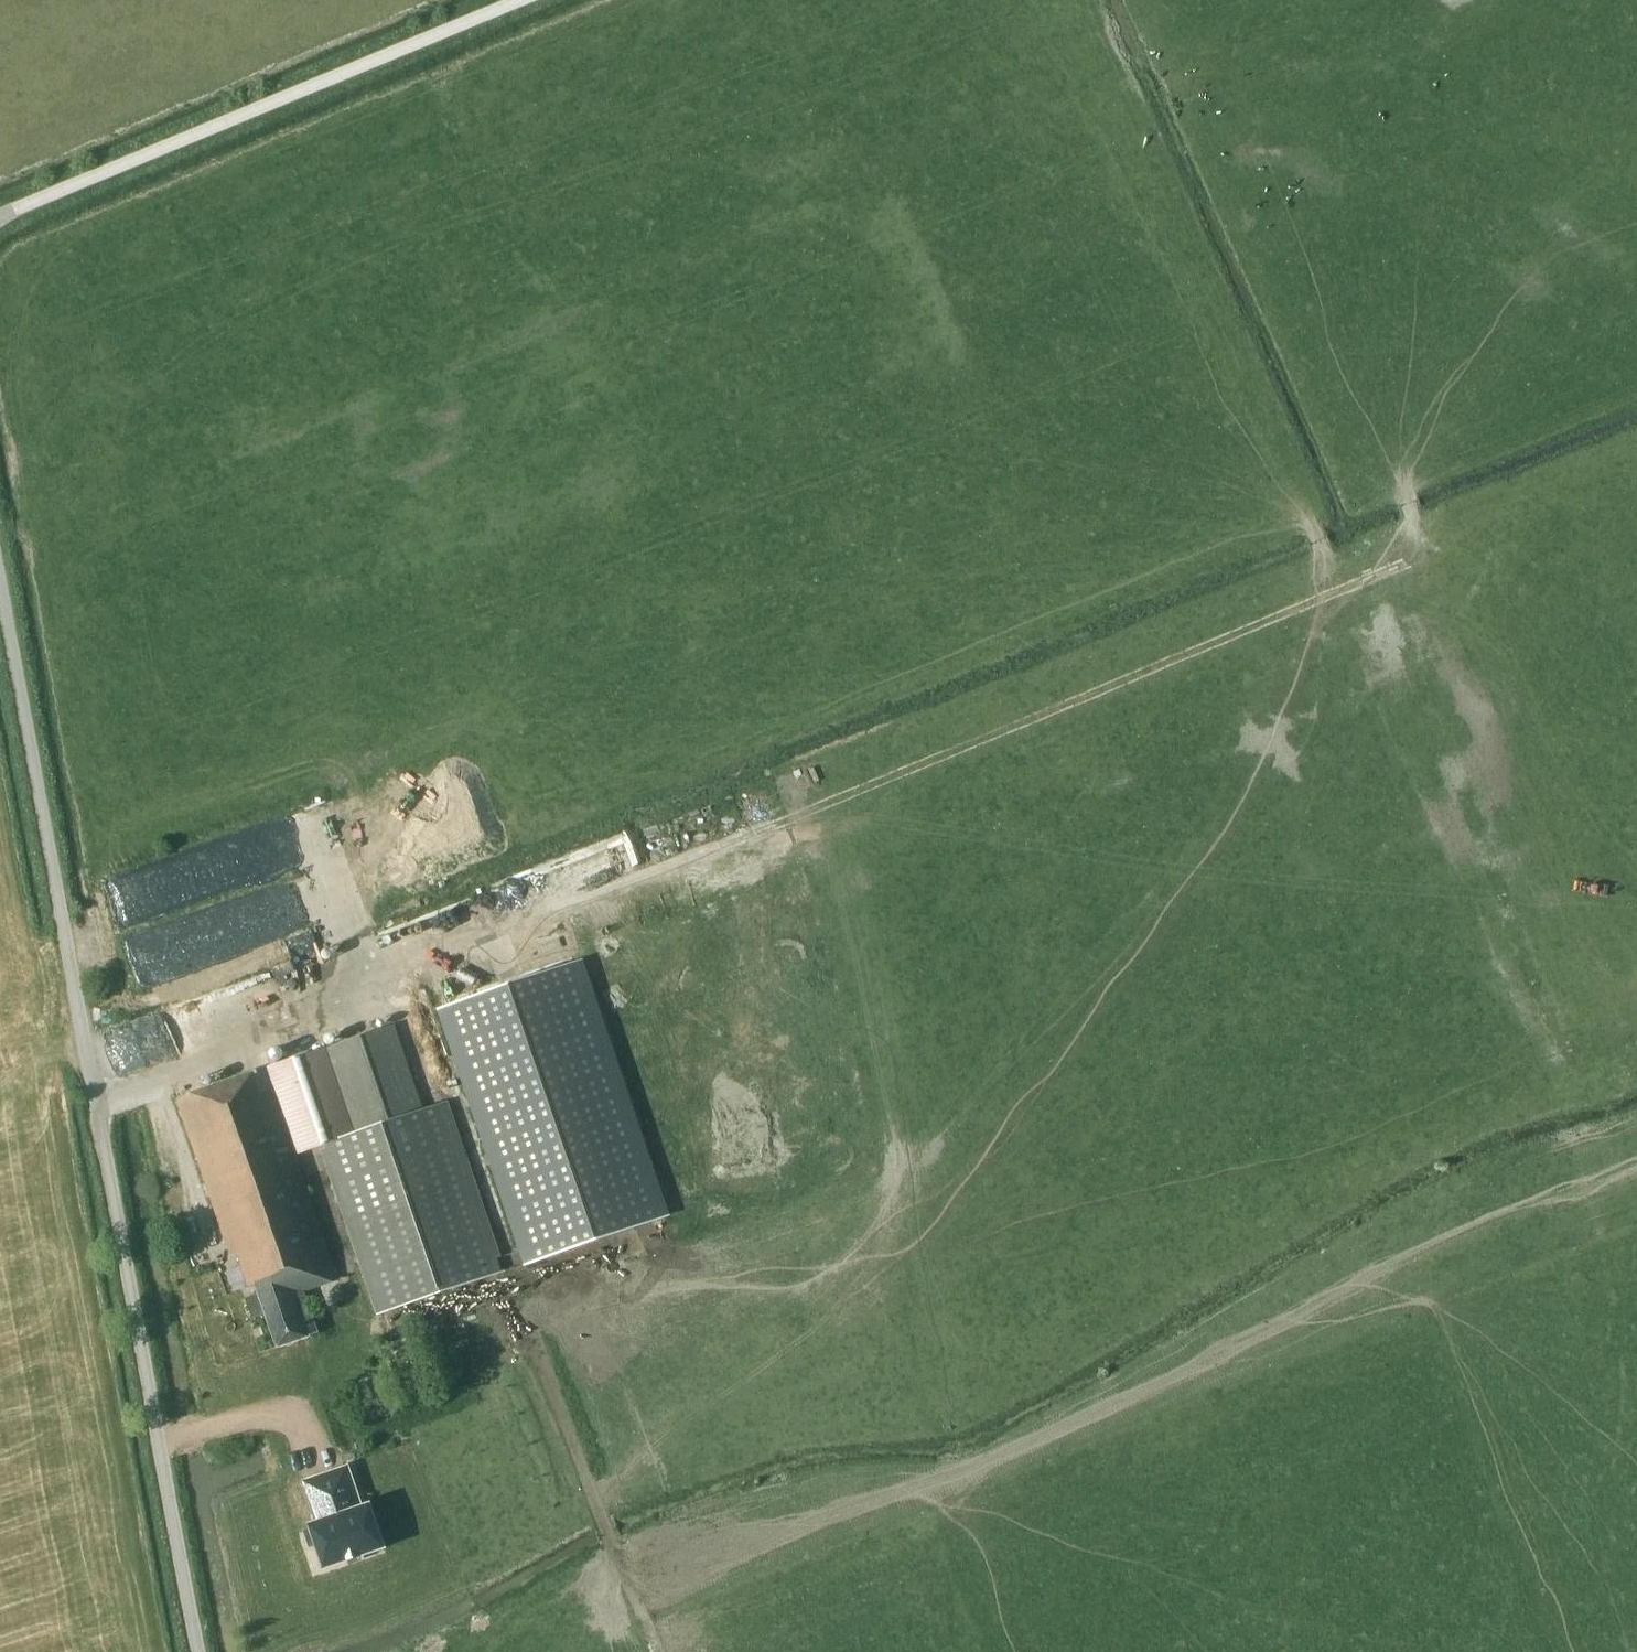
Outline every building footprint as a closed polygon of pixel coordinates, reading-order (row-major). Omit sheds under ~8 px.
[(294,972),(290,961),(271,968),(275,978),(294,972)] [(574,963),(447,1007),(534,1261),(661,1218),(574,963)] [(393,1023),(176,1098),(230,1258),(236,1255),(249,1287),(255,1285),(258,1294),(244,1298),(250,1318),(264,1314),(277,1348),(317,1333),(304,1291),(340,1279),(297,1153),(324,1145),(329,1161),(325,1163),(377,1315),(506,1271),(448,1100),(422,1108),(393,1023)] [(348,1466),(303,1481),(314,1512),(318,1510),(321,1520),(309,1524),(310,1528),(304,1530),(310,1548),(316,1545),(324,1568),(385,1547),(370,1503),(362,1506),(348,1466)]
